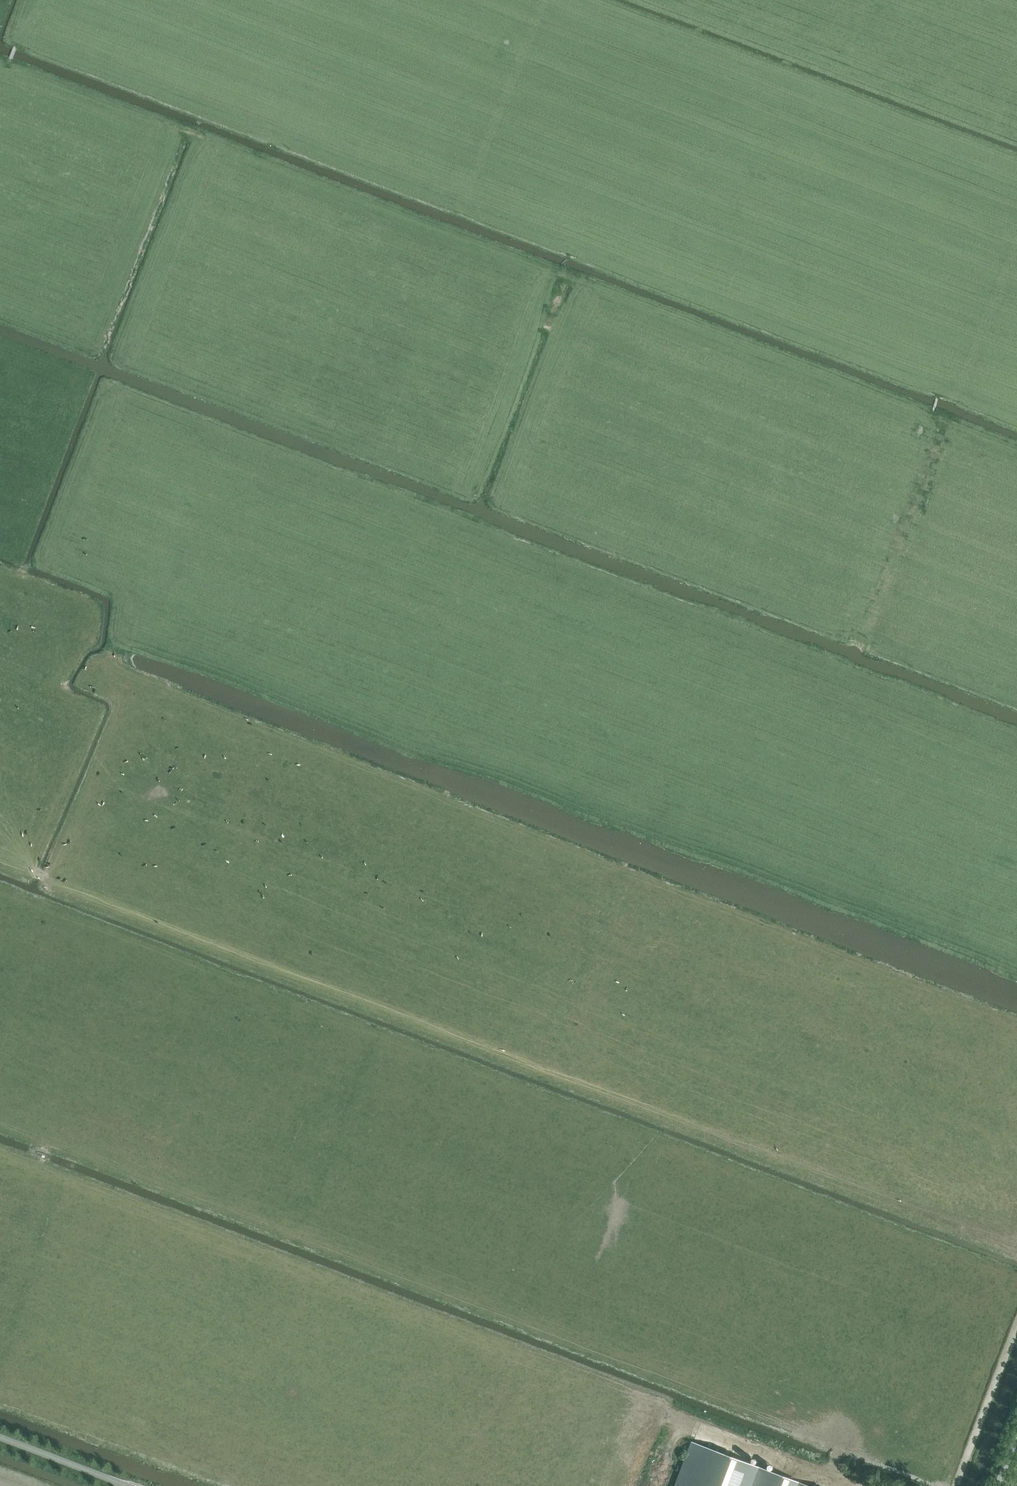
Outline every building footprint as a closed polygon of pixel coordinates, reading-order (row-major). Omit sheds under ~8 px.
[(693,1443),(677,1485),(799,1485),(800,1483),(693,1443)]
